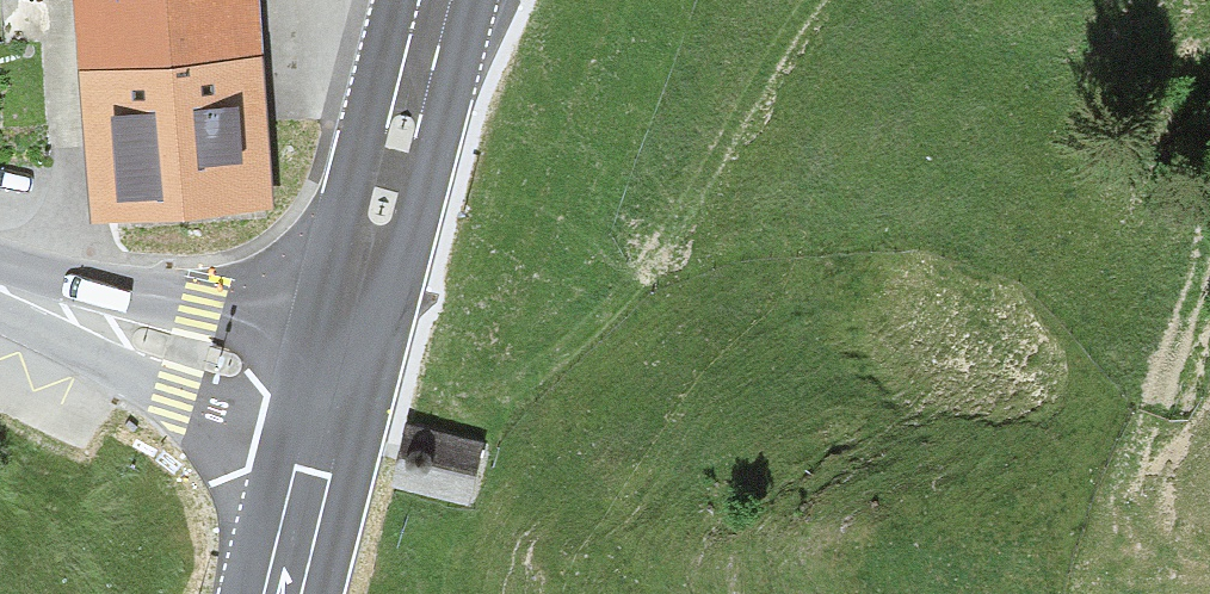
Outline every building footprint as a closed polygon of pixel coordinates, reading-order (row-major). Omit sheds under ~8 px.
[(259,0),(74,0),(93,227),(276,213),(259,0)] [(483,451),(408,431),(391,493),(466,514),(483,451)]
